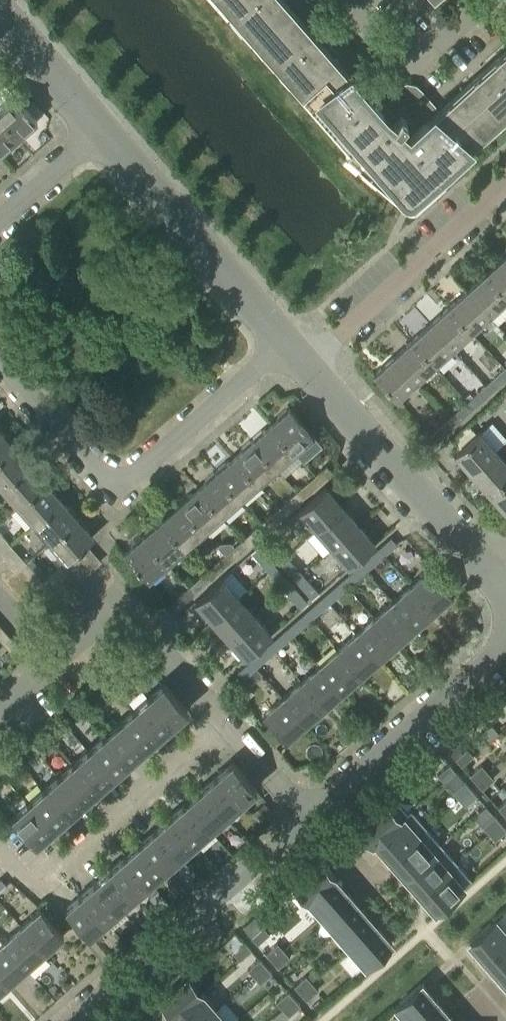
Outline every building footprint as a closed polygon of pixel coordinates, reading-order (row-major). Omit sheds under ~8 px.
[(278,0),(222,0),(225,3),(227,1),(249,26),(247,28),(269,54),(272,52),(294,77),(291,80),(314,106),(316,103),(338,129),(336,131),(347,143),(344,145),(347,148),(348,147),(362,163),(361,164),(362,165),(363,164),(379,179),(378,179),(379,180),(380,179),(396,194),(397,195),(397,194),(407,202),(408,203),(409,204),(412,204),(413,204),(414,203),(416,203),(419,199),(420,200),(421,199),(420,198),(437,184),(437,185),(438,184),(435,180),(442,174),(442,175),(445,172),(445,171),(469,149),(466,145),(478,134),(480,136),(505,113),(504,111),(505,109),(505,57),(440,116),(436,111),(430,117),(414,98),(411,96),(408,95),(405,96),(378,106),(373,100),(369,104),(278,0)] [(38,121),(13,93),(0,105),(0,115),(20,137),(38,121)] [(20,137),(0,115),(0,152),(1,153),(20,137)] [(504,258),(486,274),(505,296),(505,259),(504,258)] [(505,301),(505,296),(486,274),(468,291),(490,316),(505,301)] [(472,332),(490,316),(468,291),(449,307),(472,332)] [(453,349),(472,332),(449,307),(431,324),(453,349)] [(435,365),(453,349),(431,324),(413,341),(435,365)] [(417,382),(435,365),(413,341),(394,357),(417,382)] [(417,382),(394,357),(376,374),(376,373),(375,374),(398,400),(399,399),(399,398),(417,382)] [(505,380),(505,370),(505,369),(487,385),(493,392),(505,380)] [(475,409),(493,392),(487,385),(468,402),(475,409)] [(456,426),(457,425),(475,409),(468,402),(450,419),(456,426)] [(295,452),(314,436),(290,408),(271,424),(295,452)] [(438,443),(456,426),(450,419),(431,436),(438,443)] [(277,468),(295,452),(271,424),(253,440),(277,468)] [(14,445),(0,429),(0,457),(14,445)] [(471,473),(497,451),(481,433),(481,432),(480,431),(454,454),(455,455),(471,473)] [(259,484),(277,468),(253,440),(235,456),(259,484)] [(29,463),(14,445),(0,457),(0,485),(2,487),(29,463)] [(505,475),(505,461),(497,451),(471,473),(488,491),(505,475)] [(241,499),(259,484),(235,456),(217,472),(241,499)] [(18,505),(45,481),(29,463),(2,487),(18,505)] [(322,483),(333,473),(327,466),(316,476),(322,483)] [(223,516),(241,499),(217,472),(199,488),(223,516)] [(488,491),(504,509),(503,510),(504,511),(505,509),(505,475),(488,491)] [(304,498),(322,483),(316,476),(298,492),(304,498)] [(34,523),(61,499),(45,481),(18,505),(34,523)] [(204,531),(223,516),(199,488),(180,504),(204,531)] [(316,530),(343,506),(326,488),(300,511),(316,530)] [(286,515),(304,498),(298,492),(280,508),(286,515)] [(50,541),(77,517),(61,499),(34,523),(50,541)] [(186,548),(204,531),(180,504),(161,520),(186,548)] [(333,548),(359,525),(343,506),(316,530),(333,548)] [(268,530),(286,515),(280,508),(262,523),(268,530)] [(67,560),(69,558),(78,551),(86,543),(94,536),(77,517),(50,541),(67,560)] [(168,564),(186,548),(161,520),(143,536),(168,564)] [(250,546),(268,530),(262,523),(244,540),(250,546)] [(349,567),(376,544),(359,525),(333,548),(349,567)] [(10,544),(3,535),(0,537),(0,553),(10,544)] [(149,580),(168,564),(143,536),(125,553),(149,580)] [(279,563),(287,556),(270,536),(262,543),(279,563)] [(385,555),(397,544),(392,537),(379,548),(385,555)] [(231,562),(250,546),(244,540),(226,555),(231,562)] [(78,551),(94,569),(102,561),(86,543),(78,551)] [(27,562),(10,544),(0,553),(0,575),(5,581),(27,562)] [(268,572),(276,566),(259,546),(251,553),(268,572)] [(367,571),(385,555),(379,548),(361,564),(367,571)] [(85,576),(94,569),(78,551),(69,558),(85,576)] [(213,579),(231,562),(226,555),(207,572),(213,579)] [(295,581),(303,574),(287,556),(279,563),(295,581)] [(77,584),(85,576),(69,558),(67,560),(61,566),(77,584)] [(22,600),(43,581),(27,562),(5,581),(22,600)] [(348,587),(367,571),(361,564),(343,580),(348,587)] [(68,591),(77,584),(61,566),(52,573),(68,591)] [(285,591),(292,584),(276,566),(268,572),(285,591)] [(435,611),(454,595),(431,568),(412,585),(435,611)] [(194,594),(195,594),(213,579),(207,572),(189,588),(194,594)] [(51,590),(59,599),(68,591),(52,573),(43,581),(51,590)] [(311,599),(319,592),(303,574),(295,581),(311,599)] [(212,621),(239,598),(222,579),(196,602),(212,621)] [(330,603),(348,587),(343,580),(324,596),(330,603)] [(29,609),(42,598),(51,590),(43,581),(22,600),(29,609)] [(301,609),(308,602),(292,584),(285,591),(301,609)] [(416,628),(435,611),(412,585),(393,601),(416,628)] [(184,604),(194,594),(189,588),(178,597),(184,604)] [(50,607),(59,599),(51,590),(42,598),(50,607)] [(311,619),(330,603),(324,596),(306,612),(311,619)] [(229,639),(255,616),(239,598),(212,621),(229,639)] [(398,644),(416,628),(393,601),(375,617),(398,644)] [(293,635),(311,619),(306,612),(287,628),(293,635)] [(245,658),(272,635),(255,616),(229,639),(245,658)] [(379,660),(398,644),(375,617),(356,633),(379,660)] [(15,649),(19,646),(3,628),(0,630),(0,638),(12,652),(15,649)] [(275,651),(293,635),(287,628),(269,645),(275,651)] [(361,676),(379,660),(356,633),(338,649),(361,676)] [(256,667),(275,651),(269,645),(251,661),(256,667)] [(343,692),(361,676),(338,649),(319,665),(343,692)] [(244,678),(256,667),(251,661),(238,671),(244,678)] [(324,708),(343,692),(319,665),(301,681),(324,708)] [(306,724),(324,708),(301,681),(283,697),(306,724)] [(172,724),(188,710),(164,683),(148,697),(172,724)] [(157,737),(172,724),(148,697),(133,710),(157,737)] [(287,741),(306,724),(283,697),(264,714),(287,741)] [(142,751),(157,737),(133,710),(118,723),(142,751)] [(127,764),(142,751),(118,723),(103,737),(127,764)] [(491,725),(473,740),(481,749),(499,733),(491,725)] [(112,777),(127,764),(103,737),(88,750),(112,777)] [(467,748),(455,758),(461,766),(473,755),(467,748)] [(97,790),(112,777),(88,750),(73,763),(97,790)] [(241,802),(257,789),(233,762),(217,775),(241,802)] [(82,803),(97,790),(73,763),(58,776),(82,803)] [(483,763),(469,775),(475,782),(489,770),(483,763)] [(449,764),(437,774),(443,782),(455,771),(449,764)] [(489,770),(475,782),(481,789),(495,777),(489,770)] [(226,816),(241,802),(217,775),(202,788),(226,816)] [(67,817),(82,803),(58,776),(43,789),(67,817)] [(464,781),(450,794),(456,801),(470,788),(464,781)] [(211,829),(226,816),(202,788),(187,802),(211,829)] [(470,788),(456,801),(462,808),(476,795),(470,788)] [(52,830),(67,817),(43,789),(28,803),(52,830)] [(392,795),(356,826),(357,827),(372,844),(410,810),(410,809),(407,812),(392,795)] [(498,807),(504,814),(505,812),(505,800),(498,807)] [(196,842),(211,829),(187,802),(172,815),(196,842)] [(259,822),(271,811),(264,802),(252,813),(259,822)] [(36,843),(52,830),(28,803),(12,816),(36,843)] [(410,810),(372,844),(373,845),(376,842),(390,859),(426,827),(410,810)] [(181,855),(196,842),(172,815),(157,828),(181,855)] [(494,815),(480,828),(486,835),(500,822),(494,815)] [(486,835),(492,841),(505,829),(500,822),(486,835)] [(426,827),(390,859),(405,876),(441,845),(426,827)] [(166,868),(181,855),(157,828),(142,841),(166,868)] [(150,881),(166,868),(142,841),(127,854),(150,881)] [(441,845),(405,876),(420,893),(456,862),(441,845)] [(135,895),(150,881),(127,854),(112,868),(135,895)] [(320,860),(294,882),(308,899),(306,900),(307,900),(334,876),(320,860)] [(456,862),(420,893),(435,910),(436,911),(471,880),(456,862)] [(120,908),(135,895),(112,868),(97,881),(120,908)] [(334,876),(307,900),(321,917),(347,894),(334,879),(335,877),(334,876)] [(176,894),(183,888),(174,879),(168,886),(176,894)] [(105,921),(120,908),(97,881),(82,894),(105,921)] [(89,935),(105,921),(82,894),(66,908),(89,935)] [(347,894),(321,917),(336,934),(362,911),(347,894)] [(43,955),(64,936),(41,909),(20,928),(43,955)] [(362,911),(336,934),(350,950),(376,927),(362,911)] [(469,941),(484,958),(505,938),(505,931),(495,918),(469,941)] [(263,926),(251,937),(257,944),(269,933),(263,926)] [(376,927),(350,950),(365,967),(391,944),(376,927)] [(43,955),(20,928),(0,945),(0,947),(22,973),(43,955)] [(484,958),(498,974),(505,968),(505,938),(484,958)] [(279,941),(266,954),(272,961),(286,948),(279,941)] [(245,942),(233,953),(239,960),(251,949),(245,942)] [(22,973),(0,947),(0,989),(1,991),(22,973)] [(286,948),(272,961),(278,968),(292,955),(286,948)] [(260,959),(246,971),(252,978),(266,966),(260,959)] [(266,966),(252,978),(258,985),(272,973),(266,966)] [(308,974),(294,986),(300,993),(314,981),(308,974)] [(185,977),(159,1000),(160,1001),(174,1017),(201,993),(201,992),(200,993),(185,977)] [(314,981),(300,993),(306,1000),(320,988),(314,981)] [(394,1007),(407,1020),(412,1020),(435,1000),(421,984),(394,1007)] [(288,992),(274,1004),(280,1011),(294,998),(288,992)] [(174,1017),(175,1018),(176,1017),(180,1020),(202,1020),(216,1009),(201,993),(174,1017)] [(294,998),(280,1011),(286,1017),(300,1005),(294,998)] [(412,1020),(445,1020),(450,1017),(435,1000),(412,1020)] [(202,1020),(226,1020),(216,1009),(202,1020)]
